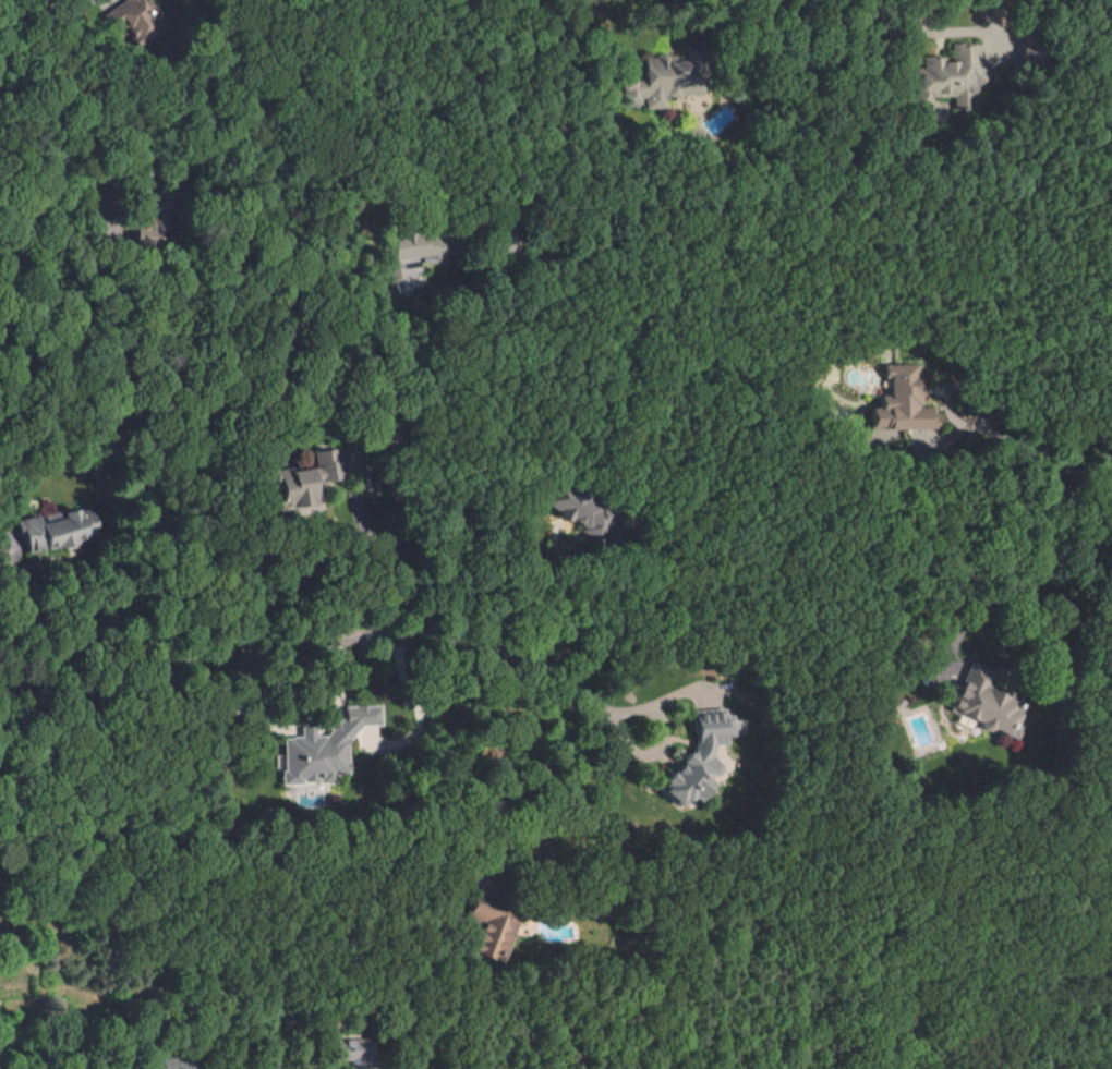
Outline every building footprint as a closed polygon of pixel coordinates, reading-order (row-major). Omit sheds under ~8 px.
[(151,0),(127,0),(109,11),(136,50),(173,27),(151,0)] [(915,104),(928,103),(928,97),(952,97),(953,111),(977,110),(976,66),(975,44),(947,45),(948,57),(921,57),(921,68),(915,68),(915,104)] [(695,58),(665,60),(664,56),(641,57),(642,76),(620,77),(620,92),(624,92),(625,105),(642,105),(642,109),(664,108),(664,97),(702,95),(702,81),(696,81),(695,58)] [(432,260),(433,247),(430,235),(412,234),(385,240),(384,258),(389,282),(414,277),(412,269),(400,269),(399,262),(416,258),(417,261),(426,262),(432,260)] [(936,429),(936,408),(920,408),(920,377),(916,377),(916,364),(884,365),(884,395),(878,396),(878,408),(861,408),(861,430),(936,429)] [(310,452),(312,467),(270,472),(271,480),(277,479),(279,500),(289,499),(290,508),(318,505),(315,483),(338,481),(334,450),(310,452)] [(94,540),(89,507),(59,512),(60,519),(40,523),(39,516),(16,520),(21,552),(94,540)] [(948,712),(1004,734),(1017,701),(985,689),(991,673),(967,663),(948,712)] [(283,784),(332,783),(332,774),(350,773),(350,726),(380,725),(380,706),(339,707),(339,724),(328,724),(328,736),(313,736),(313,730),(302,730),(303,737),(282,738),(283,784)] [(731,745),(731,714),(726,710),(710,710),(708,712),(696,712),(691,717),(692,751),(682,762),(682,765),(667,781),(667,792),(682,806),(687,801),(697,801),(700,804),(717,785),(707,776),(717,776),(725,768),(714,758),(714,745),(731,745)] [(468,950),(497,965),(519,922),(474,899),(460,925),(477,934),(468,950)] [(372,1041),(342,1040),(341,1068),(371,1068),(372,1041)] [(156,1060),(156,1068),(192,1068),(192,1061),(156,1060)]
